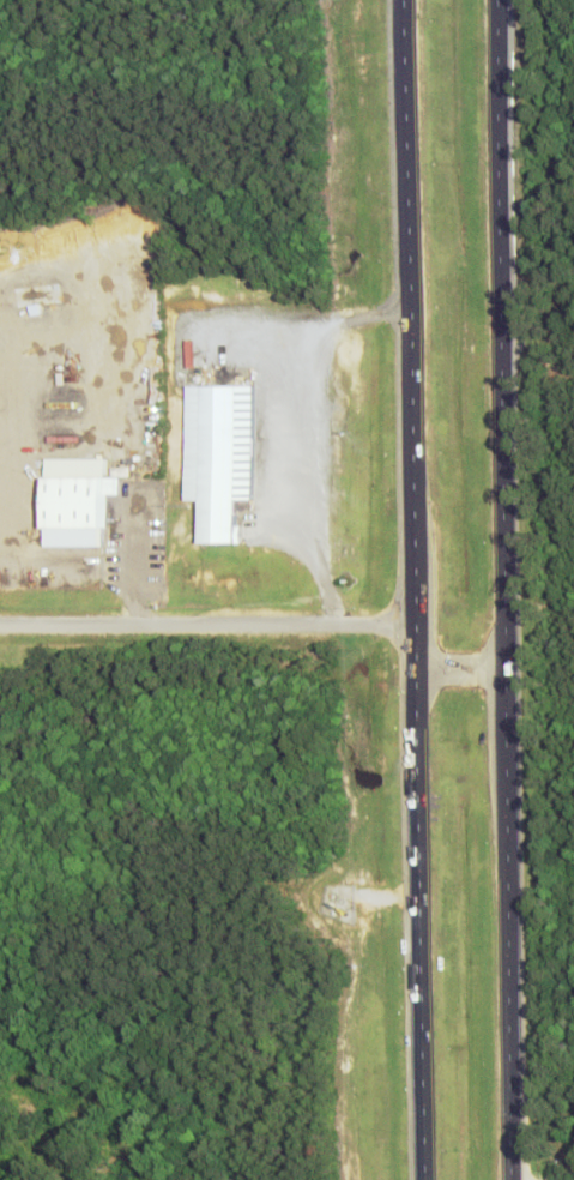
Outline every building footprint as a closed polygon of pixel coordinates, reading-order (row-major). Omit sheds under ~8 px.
[(181,385),(182,498),(195,498),(195,543),(240,543),(239,523),(233,523),(233,500),(249,499),(248,384),(181,385)] [(114,475),(38,477),(39,528),(105,527),(104,494),(115,494),(114,475)]
